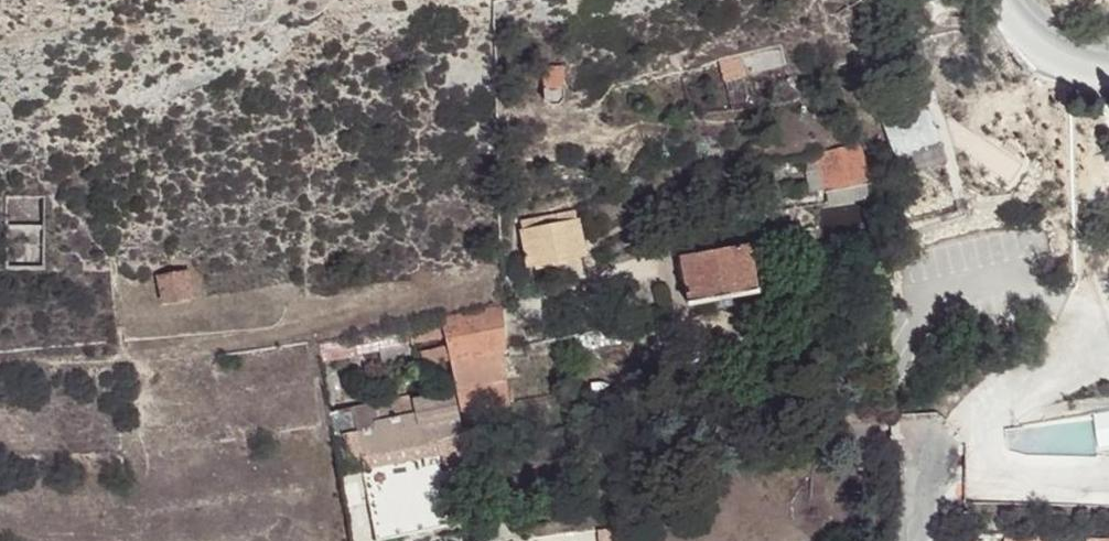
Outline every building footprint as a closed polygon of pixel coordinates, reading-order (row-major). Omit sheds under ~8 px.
[(748,52),(753,74),(788,69),(783,46),(748,52)] [(718,79),(753,74),(748,52),(716,58),(718,79)] [(563,71),(543,72),(544,95),(550,102),(559,102),(564,96),(563,71)] [(328,149),(330,141),(324,137),(313,142),(319,153),(328,149)] [(885,212),(857,159),(808,172),(811,201),(828,196),(832,204),(833,219),(871,213),(885,212)] [(530,267),(581,255),(574,226),(522,237),(530,267)] [(680,254),(690,306),(755,292),(747,242),(680,254)] [(157,305),(185,302),(182,273),(153,277),(157,305)] [(499,347),(497,303),(437,318),(445,361),(454,392),(502,383),(499,347)] [(403,325),(409,346),(413,369),(445,361),(437,318),(403,325)] [(313,345),(317,365),(409,346),(403,325),(313,345)] [(508,405),(502,383),(454,392),(458,416),(508,405)] [(345,419),(354,463),(438,445),(430,407),(407,409),(409,419),(373,427),(370,413),(345,419)] [(1099,444),(1108,442),(1108,411),(1092,415),(1099,444)]
